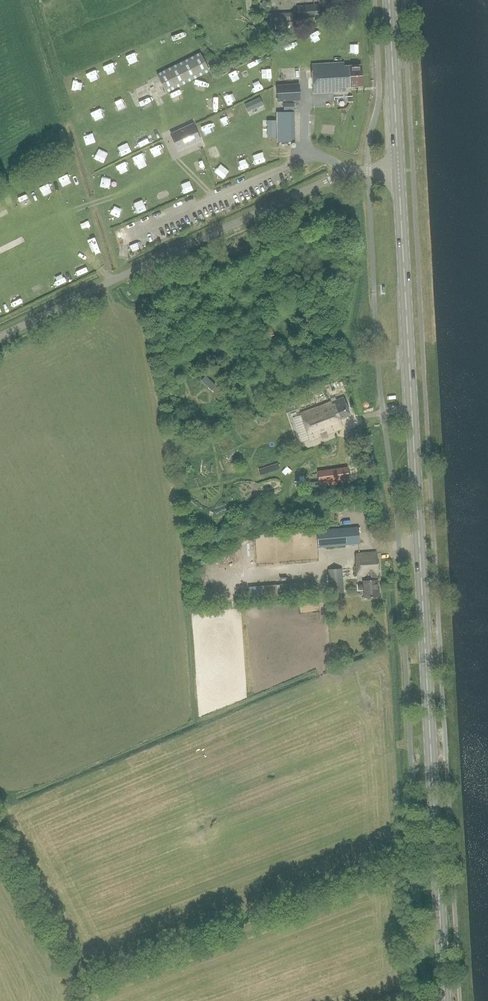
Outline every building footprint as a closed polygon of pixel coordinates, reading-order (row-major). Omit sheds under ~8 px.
[(319,5),(297,6),(298,18),(320,17),(319,5)] [(296,32),(295,13),(270,14),(271,33),(296,32)] [(200,53),(157,74),(167,93),(209,71),(200,53)] [(346,88),(363,87),(362,65),(346,66),(346,62),(313,65),(315,93),(346,92),(346,88)] [(300,84),(277,85),(278,102),(301,100),(300,84)] [(118,106),(128,101),(125,96),(116,101),(118,106)] [(244,105),(248,112),(263,105),(260,98),(244,105)] [(294,102),(284,103),(284,111),(295,111),(294,102)] [(221,117),(224,125),(234,121),(230,113),(221,117)] [(338,133),(338,120),(323,119),(323,133),(338,133)] [(276,138),(276,121),(268,121),(268,138),(276,138)] [(194,123),(170,134),(179,152),(202,141),(194,123)] [(210,148),(213,159),(223,156),(220,146),(210,148)] [(266,151),(255,154),(258,164),(268,161),(266,151)] [(90,258),(68,268),(73,281),(96,272),(90,258)] [(209,375),(204,380),(215,390),(220,385),(209,375)] [(339,420),(350,415),(344,398),(300,414),(310,440),(342,428),(339,420)] [(279,462),(261,468),(263,474),(281,468),(279,462)] [(328,485),(326,472),(318,473),(320,486),(328,485)] [(317,530),(319,548),(360,544),(359,527),(317,530)] [(379,595),(380,595),(380,589),(378,589),(377,574),(379,573),(378,552),(357,553),(359,576),(368,575),(369,580),(365,580),(367,597),(379,597),(379,595)] [(330,593),(344,592),(342,569),(328,570),(330,593)] [(318,581),(259,584),(259,597),(318,593),(318,581)]
